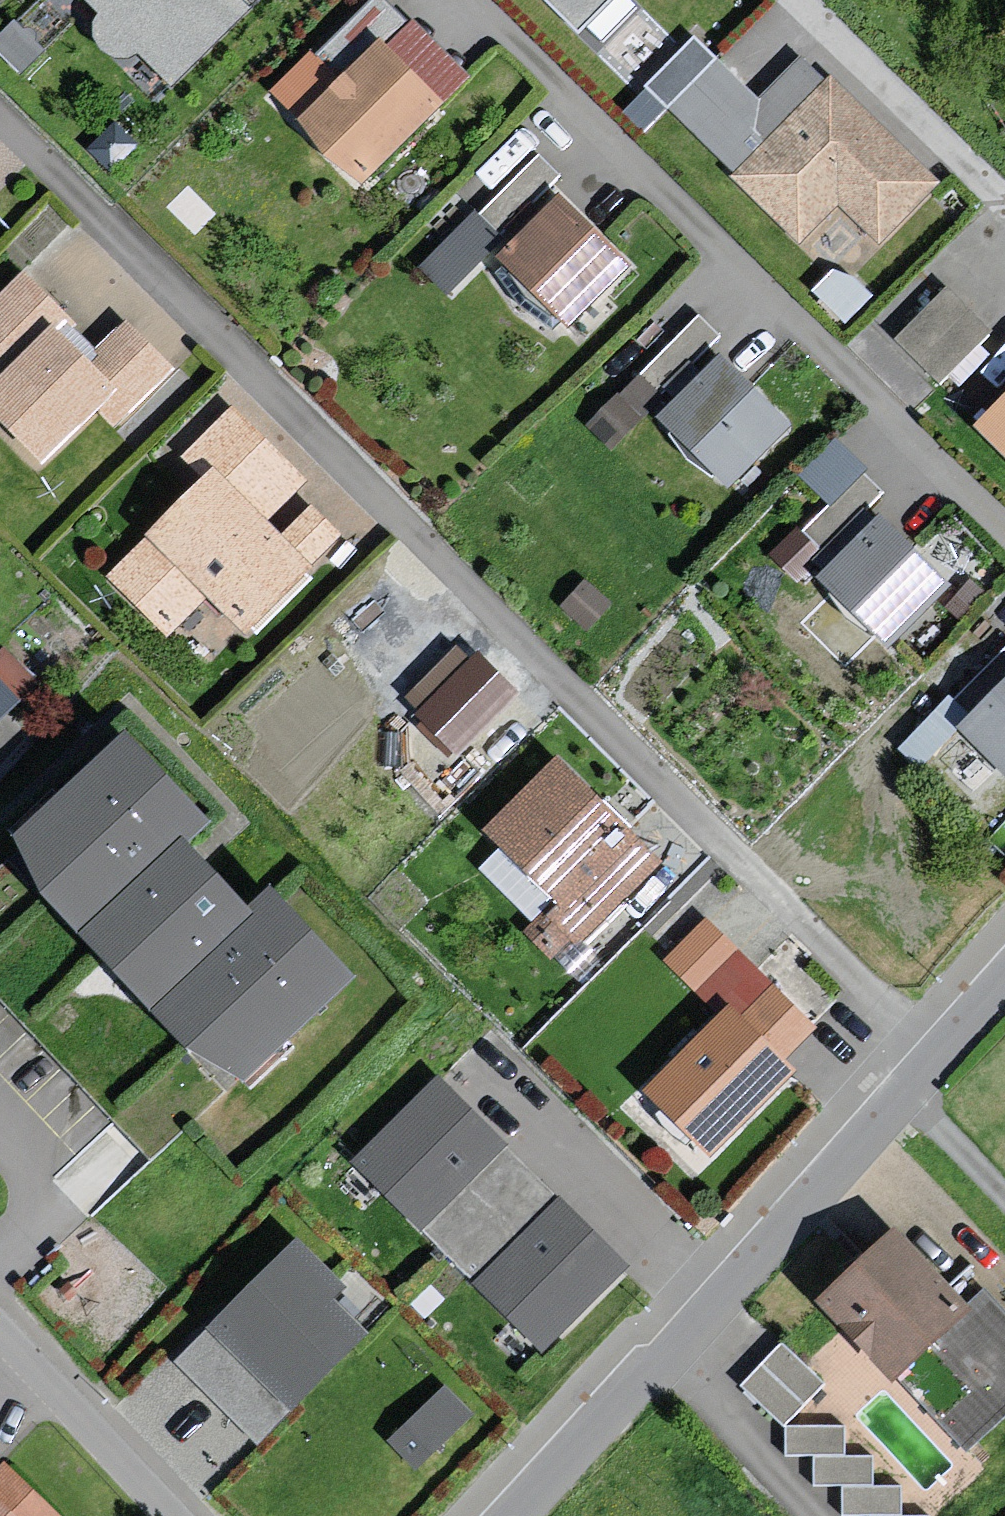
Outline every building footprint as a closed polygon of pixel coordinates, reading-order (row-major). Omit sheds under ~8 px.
[(84,31),(80,44),(90,56),(103,61),(119,61),(156,105),(254,8),(246,0),(65,0),(84,31)] [(578,34),(611,0),(544,0),(578,34)] [(693,35),(644,86),(668,108),(716,59),(693,35)] [(365,42),(290,121),(348,186),(431,104),(365,42)] [(821,78),(725,179),(794,246),(829,207),(871,250),(928,186),(821,78)] [(559,193),(496,256),(568,328),(631,265),(559,193)] [(445,287),(507,242),(482,209),(421,254),(445,287)] [(0,297),(0,439),(30,480),(167,379),(115,332),(90,356),(17,279),(0,297)] [(948,288),(894,341),(938,384),(991,331),(948,288)] [(720,353),(656,417),(728,488),(792,424),(720,353)] [(973,426),(1004,457),(1004,394),(973,426)] [(187,489),(99,583),(157,645),(191,601),(226,642),(327,540),(289,506),(301,483),(227,407),(168,468),(187,489)] [(835,431),(799,467),(838,505),(873,468),(835,431)] [(872,484),(821,536),(810,526),(786,551),(811,575),(886,498),(872,484)] [(881,515),(818,576),(885,643),(947,582),(881,515)] [(455,755),(524,689),(481,644),(412,710),(455,755)] [(944,729),(1004,785),(1004,673),(944,729)] [(45,902),(79,940),(184,848),(215,830),(131,740),(23,832),(45,902)] [(545,761),(472,841),(545,911),(531,923),(572,953),(656,870),(545,761)] [(254,922),(249,915),(184,848),(79,940),(156,1017),(254,922)] [(156,1017),(246,1083),(360,985),(266,894),(249,915),(254,922),(156,1017)] [(658,970),(712,1018),(716,1014),(770,1072),(806,1030),(697,926),(658,970)] [(712,1018),(634,1101),(700,1168),(779,1082),(770,1072),(716,1014),(712,1018)] [(426,1080),(342,1162),(409,1233),(495,1150),(426,1080)] [(555,1206),(462,1292),(533,1362),(615,1277),(555,1206)] [(958,1453),(1004,1414),(1004,1330),(974,1297),(958,1313),(883,1233),(807,1312),(958,1453)] [(208,1328),(292,1413),(376,1320),(298,1239),(208,1328)] [(781,1342),(740,1386),(786,1428),(827,1384),(781,1342)] [(473,1413),(446,1386),(391,1441),(419,1468),(473,1413)] [(786,1428),(786,1455),(815,1454),(815,1485),(842,1485),(843,1515),(870,1515),(901,1515),(901,1487),(872,1487),(872,1456),(844,1456),(843,1427),(786,1428)] [(0,1477),(0,1515),(43,1515),(0,1477)]
